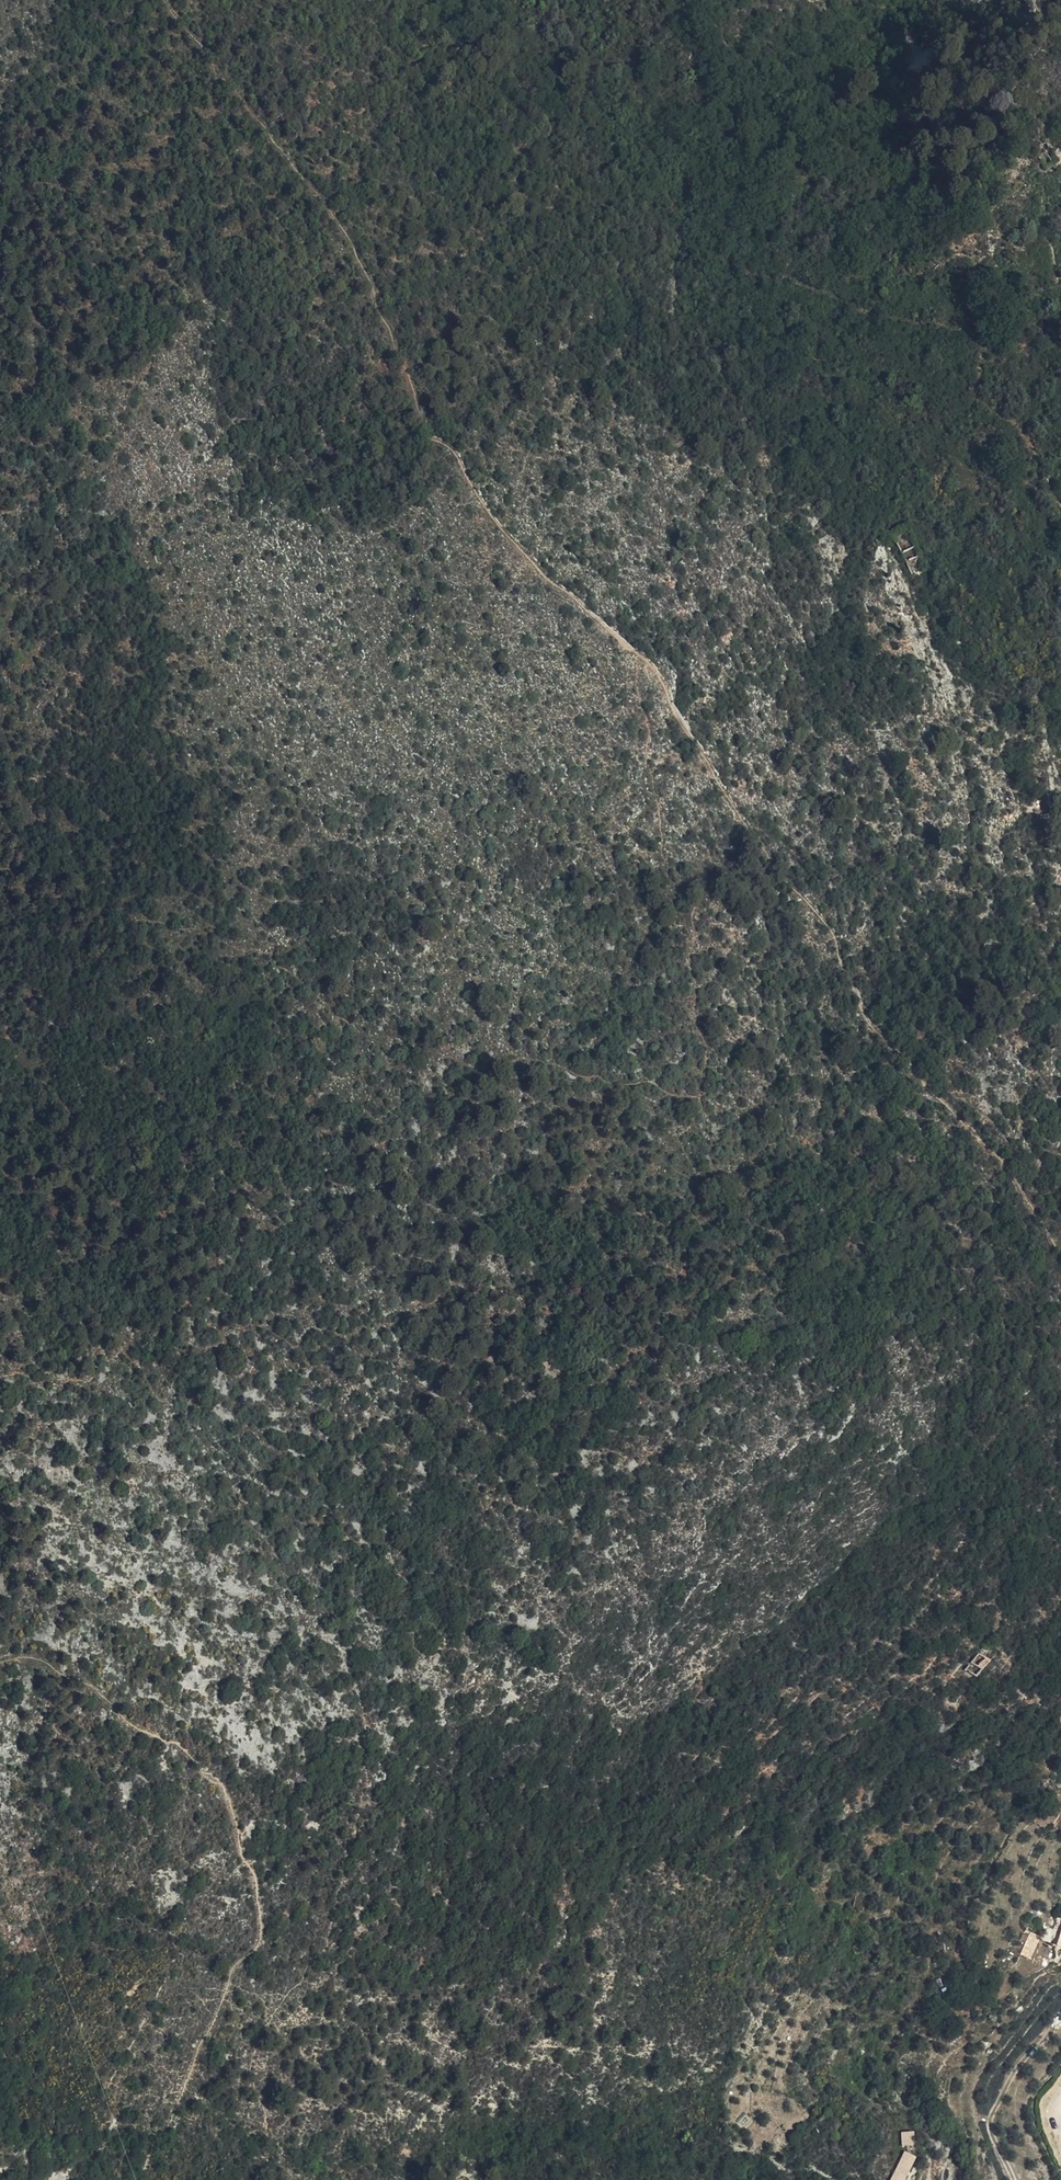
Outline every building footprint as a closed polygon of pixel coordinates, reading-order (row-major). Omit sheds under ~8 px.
[(1048,129),(1033,138),(1048,163),(1060,156),(1060,150),(1048,129)] [(893,531),(910,575),(925,568),(908,525),(893,531)] [(986,1659),(976,1654),(970,1662),(980,1669),(986,1659)] [(1041,1938),(1033,1934),(1027,1947),(1035,1951),(1041,1938)] [(1035,1951),(1027,1947),(1023,1958),(1030,1961),(1035,1951)] [(914,2145),(914,2131),(901,2132),(901,2145),(914,2145)] [(797,2140),(805,2154),(814,2148),(815,2147),(807,2134),(797,2140)] [(914,2163),(906,2161),(901,2179),(910,2179),(914,2163)]
